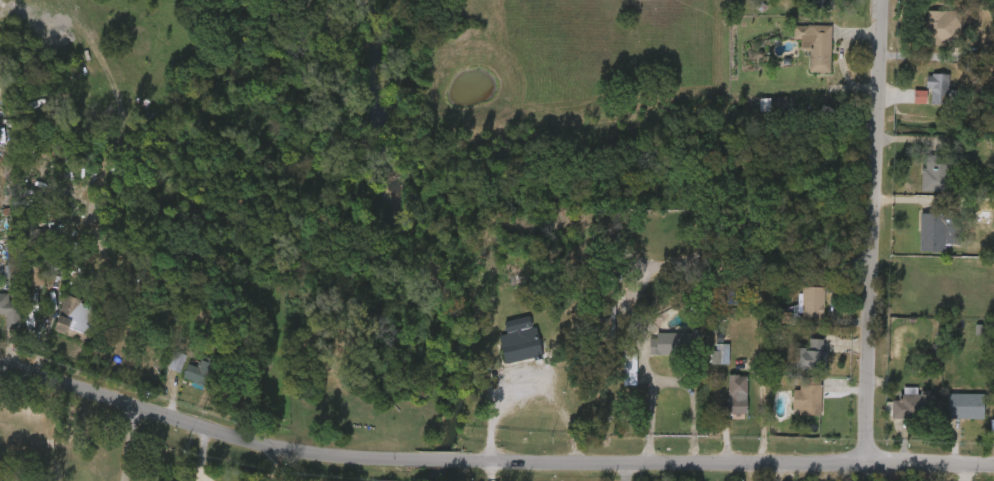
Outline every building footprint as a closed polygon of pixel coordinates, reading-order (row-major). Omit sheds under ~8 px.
[(815,9),(815,0),(832,0),(832,9),(815,9)] [(961,44),(961,46),(929,45),(929,11),(961,11),(961,44)] [(941,20),(910,19),(909,54),(940,55),(941,20)] [(831,26),(830,73),(808,72),(809,56),(810,56),(810,51),(800,51),(801,40),(794,39),(794,26),(831,26)] [(793,80),(815,81),(816,34),(778,33),(778,48),(785,48),(785,57),(794,58),(793,80)] [(951,74),(951,90),(958,90),(958,105),(933,104),(934,88),(928,88),(929,75),(934,75),(934,73),(951,74)] [(915,112),(933,112),(933,83),(911,82),(911,96),(916,97),(915,112)] [(911,112),(911,99),(898,99),(898,112),(911,112)] [(771,105),(758,106),(758,119),(771,119),(771,105)] [(744,107),(745,120),(755,120),(755,107),(744,107)] [(959,156),(959,189),(951,189),(951,192),(921,191),(921,180),(924,181),(924,168),(926,168),(926,155),(959,156)] [(907,200),(935,200),(935,165),(907,164),(907,200)] [(957,221),(957,226),(960,226),(960,245),(945,245),(945,252),(921,252),(921,214),(943,214),(944,198),(961,199),(961,221),(957,221)] [(929,260),(929,253),(938,254),(939,237),(940,229),(929,229),(930,223),(905,222),(904,259),(929,260)] [(22,278),(4,278),(4,265),(8,265),(8,238),(22,238),(22,278)] [(44,285),(27,285),(27,259),(45,259),(44,285)] [(13,278),(12,294),(28,294),(29,278),(13,278)] [(824,294),(823,319),(803,318),(802,326),(791,326),(791,324),(775,323),(776,314),(786,314),(786,310),(798,305),(798,294),(803,294),(803,287),(824,288),(824,294)] [(6,314),(0,314),(0,293),(9,293),(9,301),(22,301),(21,328),(6,328),(6,314)] [(82,300),(74,321),(58,315),(66,294),(82,300)] [(38,339),(70,350),(82,316),(51,304),(38,339)] [(531,315),(534,328),(538,327),(545,359),(536,361),(535,357),(507,364),(502,342),(511,340),(507,323),(516,321),(515,319),(531,315)] [(488,330),(491,341),(516,335),(513,324),(488,330)] [(699,331),(699,361),(688,361),(688,365),(684,365),(684,361),(681,361),(681,359),(671,359),(671,355),(651,355),(651,334),(692,333),(692,331),(699,331)] [(483,344),(489,372),(526,365),(523,347),(517,348),(515,338),(483,344)] [(825,339),(824,351),(830,351),(829,371),(792,368),(793,360),(797,361),(798,347),(808,348),(808,350),(811,350),(812,338),(825,339)] [(636,386),(623,386),(623,346),(636,346),(636,386)] [(779,356),(779,377),(810,378),(811,359),(807,359),(807,348),(794,347),(794,357),(779,356)] [(215,360),(204,387),(196,383),(197,382),(185,377),(190,363),(199,367),(198,366),(200,362),(201,363),(203,359),(207,361),(209,357),(215,360)] [(714,372),(713,357),(695,358),(695,373),(714,372)] [(152,378),(166,381),(171,363),(156,359),(152,378)] [(621,393),(621,363),(608,363),(608,393),(621,393)] [(171,373),(168,389),(192,395),(198,366),(188,364),(185,375),(171,373)] [(733,375),(733,376),(738,376),(738,377),(747,377),(746,413),(744,413),(744,418),(717,417),(717,405),(728,406),(728,398),(725,398),(725,393),(728,393),(728,376),(733,375)] [(822,379),(822,385),(824,385),(823,415),(801,415),(801,409),(794,409),(795,390),(802,390),(803,377),(822,379)] [(731,383),(712,383),(713,422),(732,422),(731,383)] [(919,387),(919,394),(922,394),(922,390),(931,390),(931,394),(936,394),(936,411),(922,411),(922,418),(892,418),(892,416),(887,416),(887,401),(902,400),(902,394),(905,394),(905,387),(919,387)] [(806,422),(806,392),(778,392),(777,422),(806,422)] [(951,419),(949,419),(950,393),(986,394),(986,419),(951,419)] [(968,402),(932,402),(932,427),(968,427),(968,402)] [(975,442),(993,442),(993,403),(980,403),(979,428),(975,427),(975,442)]
